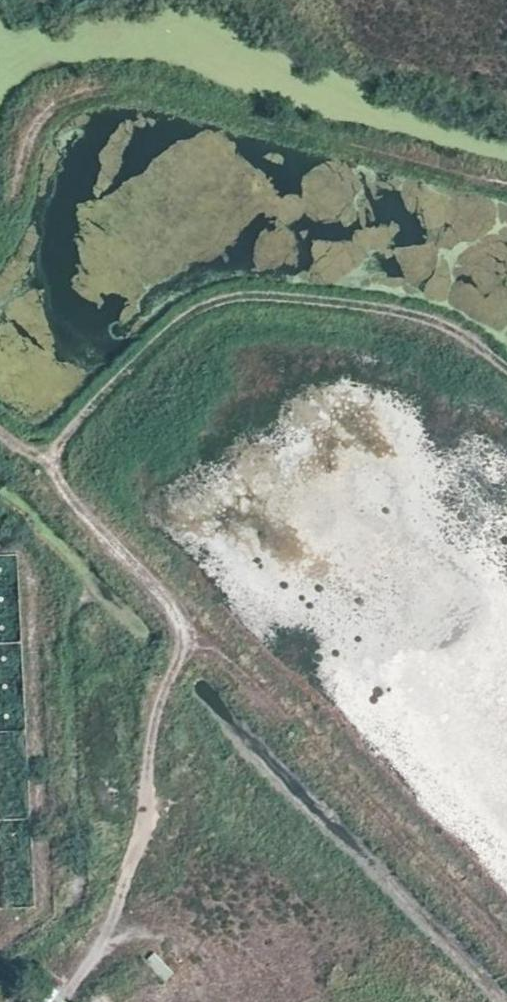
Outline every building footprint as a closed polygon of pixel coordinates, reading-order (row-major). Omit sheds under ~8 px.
[(146,966),(166,980),(174,969),(153,954),(146,966)] [(58,992),(52,1001),(73,1001),(58,992)]
